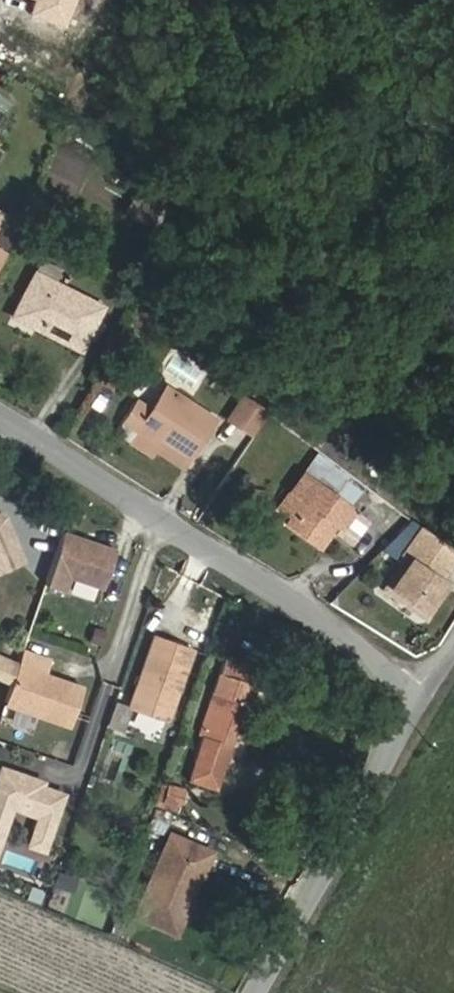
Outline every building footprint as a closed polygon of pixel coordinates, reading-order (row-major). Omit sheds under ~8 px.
[(77,0),(39,0),(33,17),(67,29),(77,0)] [(122,221),(143,235),(161,208),(140,194),(122,221)] [(101,308),(34,274),(11,319),(31,330),(35,321),(69,338),(74,328),(88,335),(101,308)] [(78,353),(88,335),(74,328),(69,338),(35,321),(31,330),(78,353)] [(216,416),(188,398),(183,407),(155,388),(138,415),(127,408),(111,433),(127,444),(131,439),(181,470),(216,416)] [(248,433),(262,409),(238,395),(224,418),(248,433)] [(328,474),(312,462),(304,473),(345,504),(358,490),(332,468),(328,474)] [(291,517),(287,523),(295,528),(299,523),(318,538),(332,520),(337,523),(349,508),(345,504),(304,473),(278,507),(291,517)] [(295,528),(314,544),(318,538),(299,523),(295,528)] [(17,567),(0,526),(0,575),(17,567)] [(414,611),(435,585),(427,579),(448,552),(413,526),(393,554),(399,558),(379,583),(414,611)] [(104,591),(118,553),(66,534),(47,586),(65,593),(71,578),(104,591)] [(106,647),(111,636),(99,631),(95,643),(106,647)] [(165,723),(193,650),(156,638),(129,711),(165,723)] [(234,644),(188,763),(218,774),(263,654),(234,644)] [(46,671),(51,656),(25,646),(19,661),(46,671)] [(46,671),(19,661),(5,699),(70,723),(83,685),(46,671)] [(160,737),(165,723),(129,711),(117,707),(110,725),(122,730),(124,725),(160,737)] [(61,790),(39,782),(41,777),(0,762),(0,828),(9,803),(35,812),(30,826),(46,832),(61,790)] [(160,783),(151,807),(172,816),(181,791),(160,783)] [(41,847),(46,832),(30,826),(25,841),(41,847)] [(177,936),(191,906),(183,901),(206,852),(172,837),(135,917),(177,936)] [(191,906),(214,856),(206,852),(183,901),(191,906)] [(77,887),(55,878),(51,889),(72,898),(77,887)]
